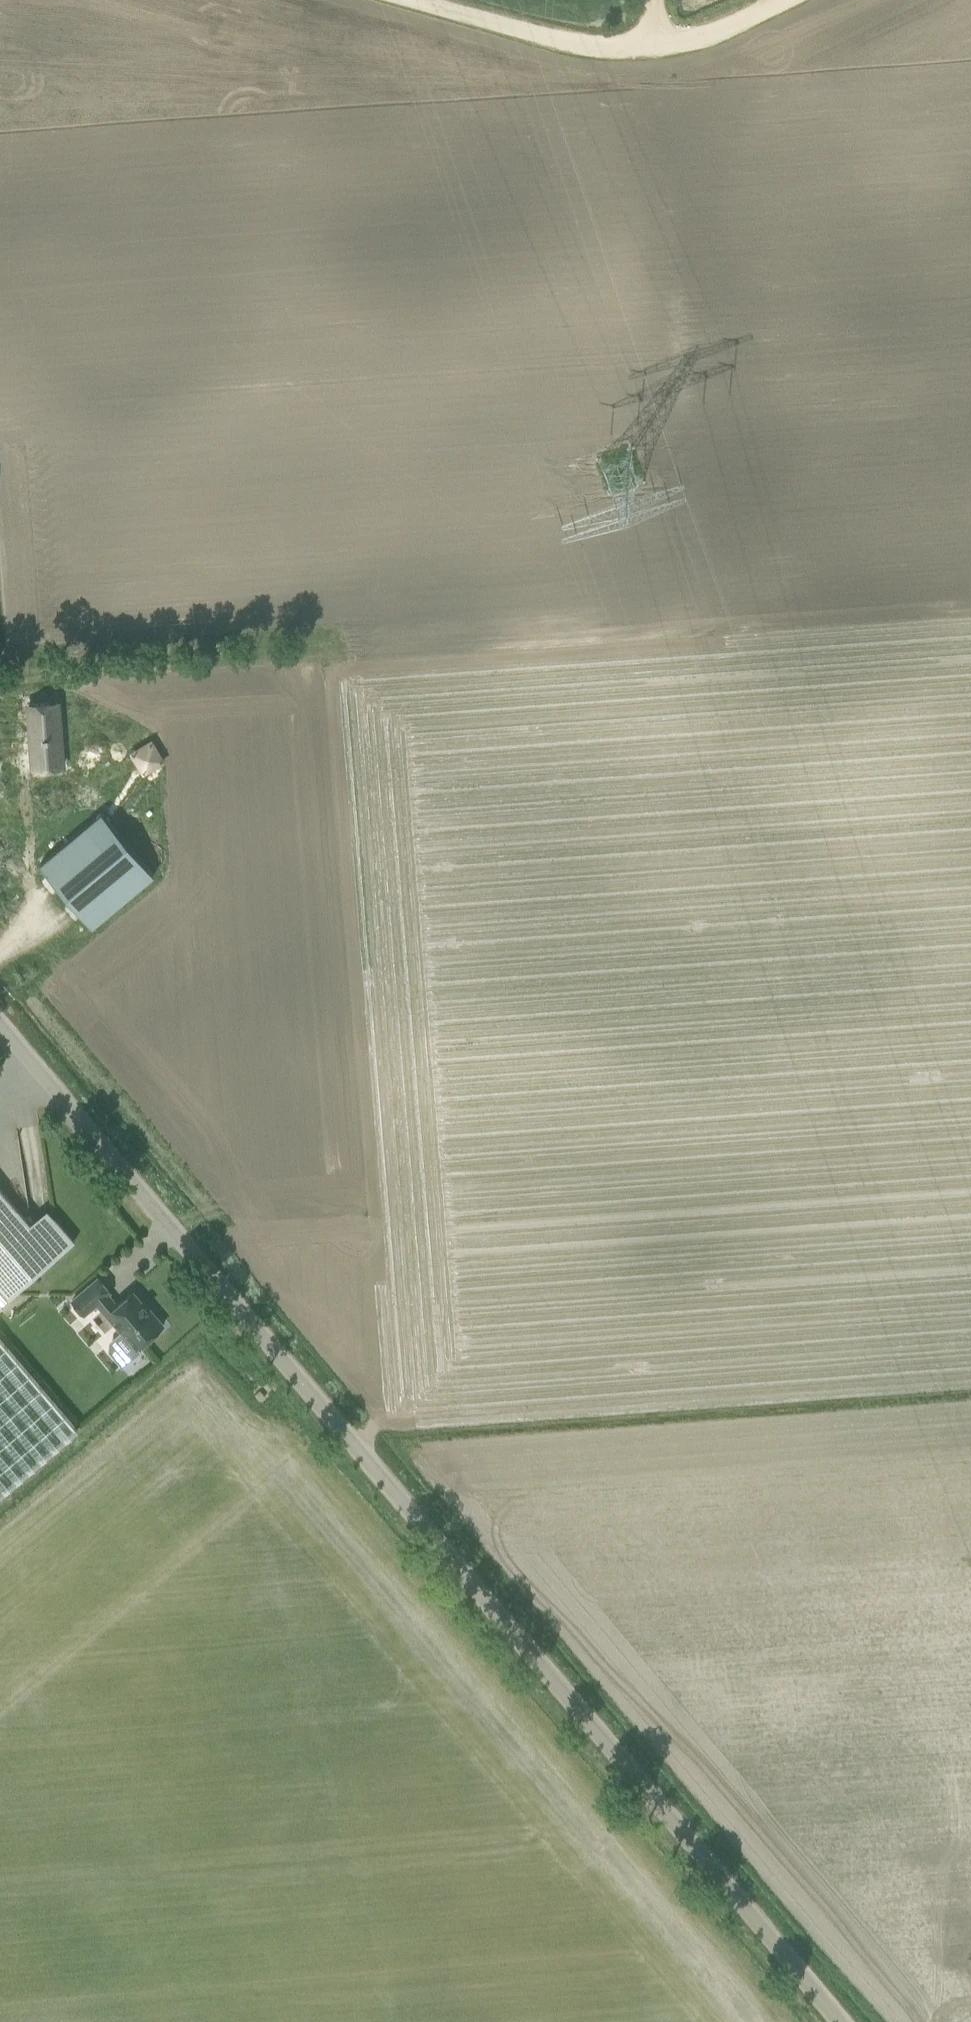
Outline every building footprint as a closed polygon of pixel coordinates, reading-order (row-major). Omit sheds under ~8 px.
[(92,927),(154,875),(102,813),(40,865),(92,927)] [(54,1219),(31,1222),(19,1209),(0,1186),(0,1286),(9,1297),(75,1241),(56,1219),(54,1219)] [(149,1309),(145,1305),(133,1291),(117,1304),(108,1293),(111,1291),(99,1277),(72,1300),(84,1314),(98,1303),(120,1329),(121,1328),(137,1347),(150,1335),(154,1336),(160,1331),(160,1327),(164,1324),(150,1308),(149,1309)] [(9,1297),(0,1286),(0,1305),(9,1297)] [(78,1429),(0,1337),(0,1495),(78,1429)]
